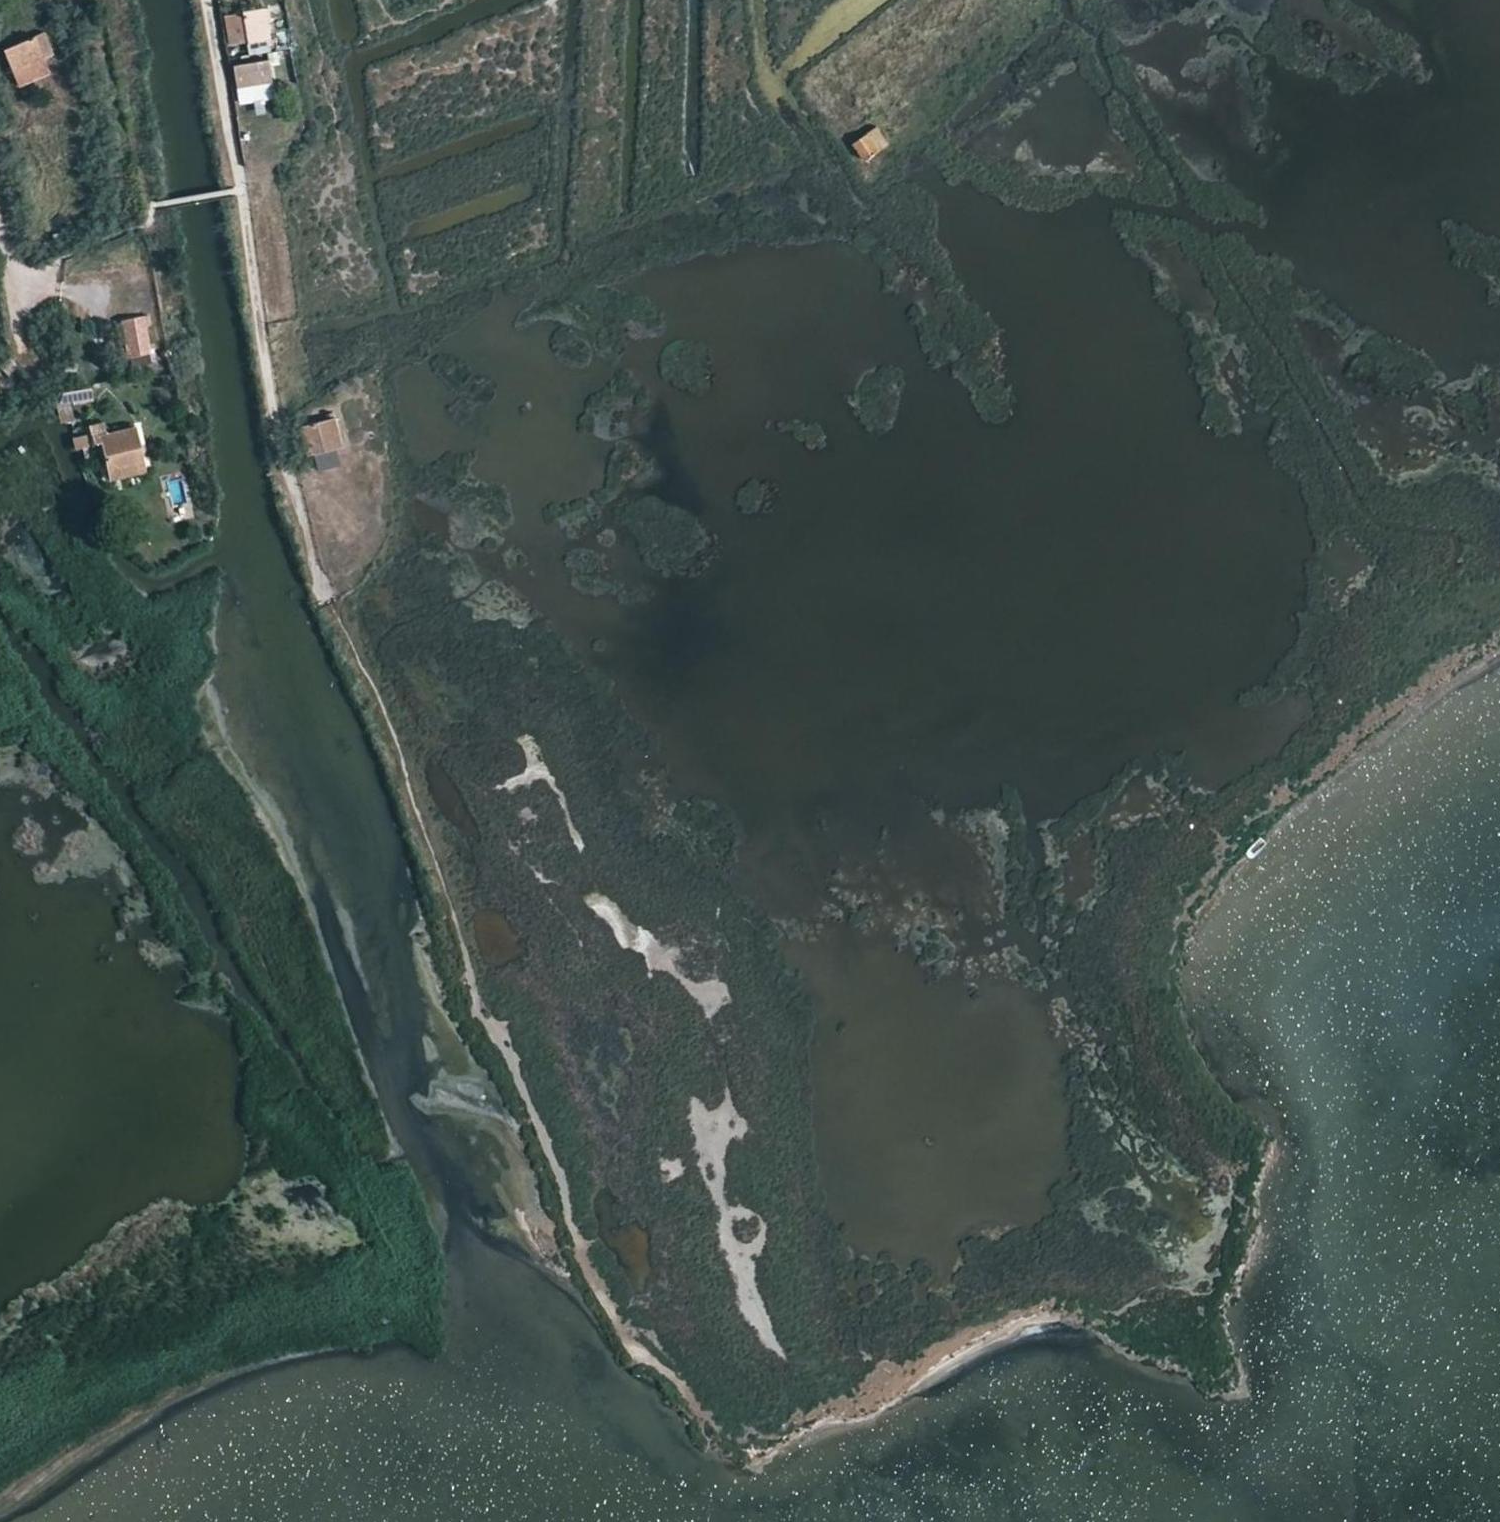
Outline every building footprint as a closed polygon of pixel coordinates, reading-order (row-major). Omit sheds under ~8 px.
[(239,14),(244,42),(245,47),(266,43),(262,27),(269,25),(265,9),(239,14)] [(244,42),(239,14),(222,17),(227,45),(244,42)] [(5,47),(15,70),(45,59),(41,50),(51,47),(44,30),(5,47)] [(45,59),(15,70),(21,83),(51,73),(45,59)] [(231,67),(237,90),(269,83),(264,59),(231,67)] [(269,83),(237,90),(240,104),(272,97),(269,83)] [(850,142),(862,161),(885,146),(874,127),(850,142)] [(122,321),(128,357),(151,354),(146,318),(122,321)] [(85,401),(83,390),(57,393),(59,406),(85,401)] [(299,427),(306,458),(346,449),(338,418),(299,427)] [(98,443),(104,467),(143,458),(135,424),(101,433),(98,422),(85,425),(90,445),(98,443)] [(318,471),(343,466),(341,452),(315,458),(318,471)] [(143,458),(104,467),(108,484),(147,475),(143,458)]
